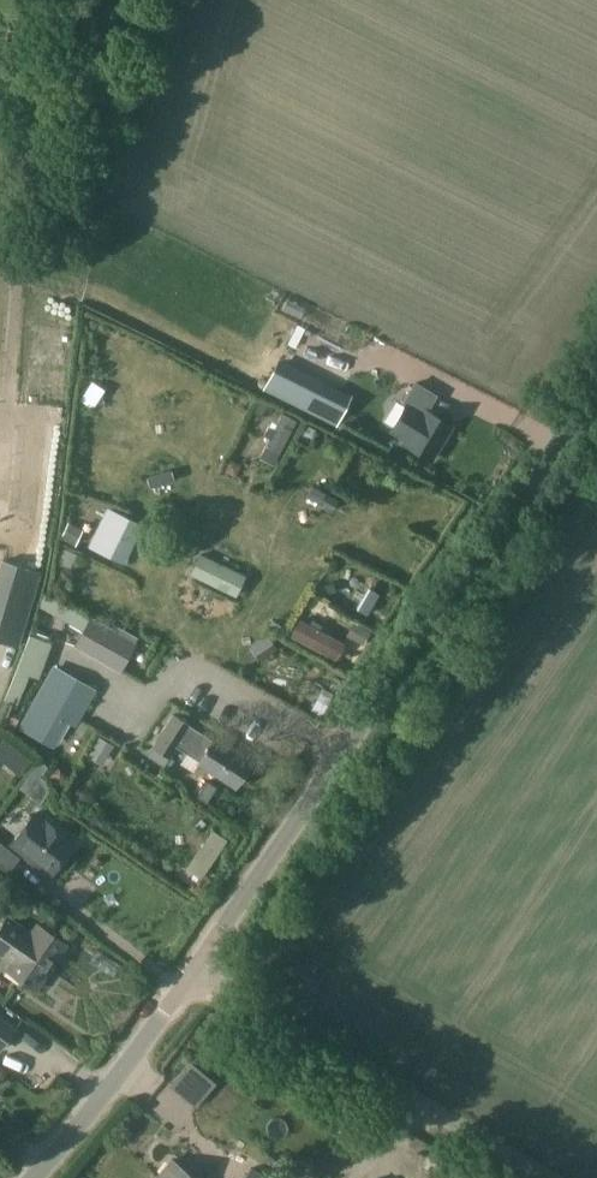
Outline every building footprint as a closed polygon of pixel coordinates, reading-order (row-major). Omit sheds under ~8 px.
[(278,364),(265,388),(335,423),(341,410),(324,401),(330,390),(278,364)] [(406,401),(390,428),(407,438),(404,443),(430,459),(451,425),(424,409),(434,393),(414,381),(403,399),(406,401)] [(316,430),(306,425),(299,440),(309,444),(316,430)] [(241,464),(229,459),(223,472),(235,477),(241,464)] [(170,470),(146,477),(149,488),(174,481),(170,470)] [(317,528),(332,493),(319,487),(304,523),(317,528)] [(106,509),(88,546),(123,563),(141,527),(106,509)] [(199,553),(189,576),(233,596),(244,573),(199,553)] [(41,572),(1,560),(0,564),(0,641),(18,647),(41,572)] [(378,594),(368,587),(355,609),(365,616),(378,594)] [(44,594),(37,607),(84,633),(77,646),(119,669),(136,638),(115,627),(112,632),(44,594)] [(313,622),(310,626),(300,620),(290,637),(335,662),(344,645),(320,632),(322,628),(313,622)] [(71,726),(83,702),(84,703),(92,690),(51,667),(19,726),(50,743),(62,721),(71,726)] [(321,706),(309,726),(319,732),(331,711),(321,706)] [(151,747),(148,752),(166,765),(170,759),(177,747),(187,753),(192,746),(182,739),(191,725),(172,714),(151,747)] [(8,715),(3,727),(12,732),(18,720),(8,715)] [(191,725),(182,739),(192,746),(187,753),(199,761),(198,762),(199,762),(232,784),(248,760),(223,744),(214,738),(213,739),(191,725)] [(17,752),(6,765),(19,776),(30,762),(17,752)] [(215,787),(206,781),(196,796),(206,802),(215,787)] [(73,842),(34,812),(9,845),(48,874),(73,842)] [(177,878),(200,834),(179,823),(156,867),(177,878)] [(8,871),(18,858),(0,844),(0,864),(8,871)] [(31,931),(6,913),(0,922),(0,957),(9,963),(5,968),(35,989),(65,944),(36,924),(31,931)] [(13,1030),(0,1020),(0,1048),(13,1030)] [(330,1111),(337,1098),(320,1088),(312,1101),(330,1111)] [(155,1177),(192,1177),(170,1160),(155,1177)] [(251,1167),(243,1177),(267,1177),(251,1167)]
